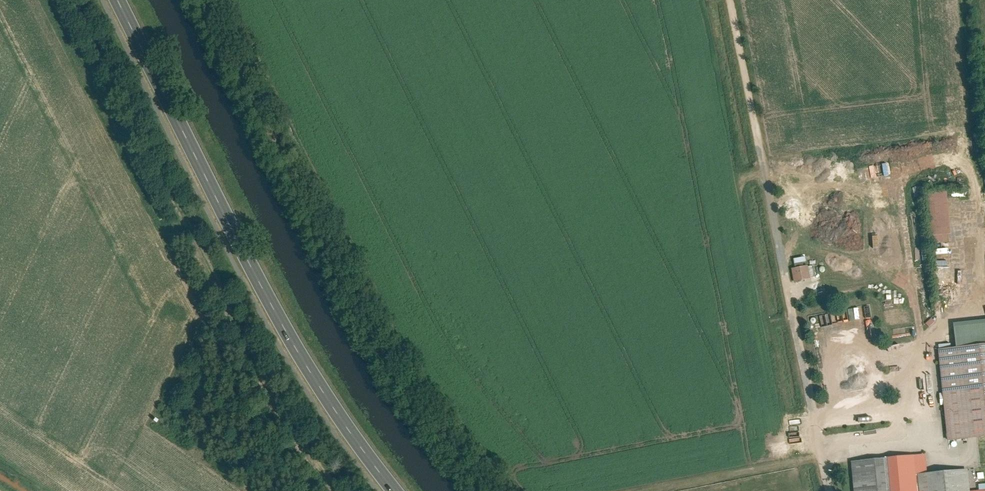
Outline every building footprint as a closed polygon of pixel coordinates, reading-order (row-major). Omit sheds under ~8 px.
[(945,241),(941,192),(924,193),(928,243),(945,241)] [(806,265),(793,267),(795,280),(808,278),(806,265)] [(952,327),(954,346),(984,342),(984,323),(952,327)] [(906,341),(880,346),(881,352),(908,347),(906,341)] [(938,348),(948,440),(984,436),(984,342),(954,346),(938,348)] [(850,460),(853,490),(984,490),(984,488),(971,490),(969,467),(927,472),(925,452),(850,460)]
